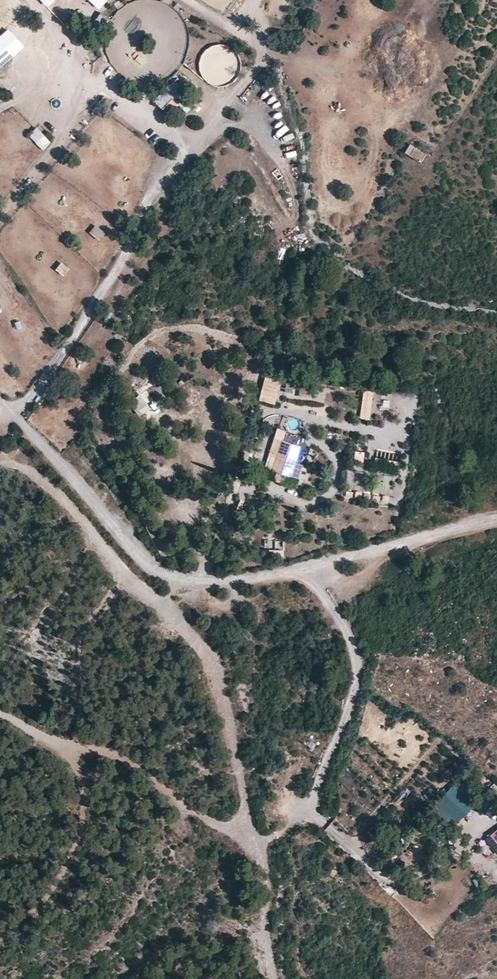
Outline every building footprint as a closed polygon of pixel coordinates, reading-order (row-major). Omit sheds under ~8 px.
[(100,9),(109,0),(90,0),(100,9)] [(97,24),(106,27),(109,17),(100,14),(97,24)] [(0,37),(0,69),(25,46),(9,29),(0,37)] [(156,102),(163,108),(173,98),(180,104),(189,112),(196,104),(174,83),(156,102)] [(169,114),(180,104),(173,98),(163,108),(169,114)] [(266,110),(278,104),(276,99),(264,105),(266,110)] [(37,128),(28,136),(43,151),(52,143),(37,128)] [(416,147),(411,155),(421,160),(425,152),(416,147)] [(95,225),(89,233),(99,241),(106,233),(95,225)] [(65,271),(59,281),(70,287),(75,276),(65,271)] [(261,398),(276,402),(282,378),(266,374),(261,398)] [(287,391),(295,391),(295,380),(287,379),(287,391)] [(149,390),(141,393),(150,415),(158,412),(149,390)] [(362,391),(360,420),(371,420),(373,392),(362,391)] [(278,455),(297,461),(302,445),(275,436),(270,452),(278,455)] [(364,466),(364,451),(355,451),(354,466),(364,466)] [(297,461),(278,455),(273,469),(278,471),(287,473),(292,475),(297,461)] [(305,463),(297,461),(292,475),(301,478),(305,463)] [(358,487),(360,471),(349,470),(348,486),(358,487)] [(287,473),(278,471),(275,480),(279,481),(284,483),(287,473)] [(264,549),(282,548),(281,539),(264,540),(264,549)] [(450,782),(440,792),(445,797),(435,808),(455,827),(479,801),(459,783),(456,787),(450,782)] [(404,787),(395,801),(402,806),(411,791),(404,787)] [(429,789),(423,795),(430,802),(436,796),(429,789)] [(349,815),(354,822),(363,815),(358,808),(349,815)] [(491,836),(484,842),(496,855),(496,843),(491,836)] [(387,913),(387,925),(399,925),(399,914),(387,913)]
